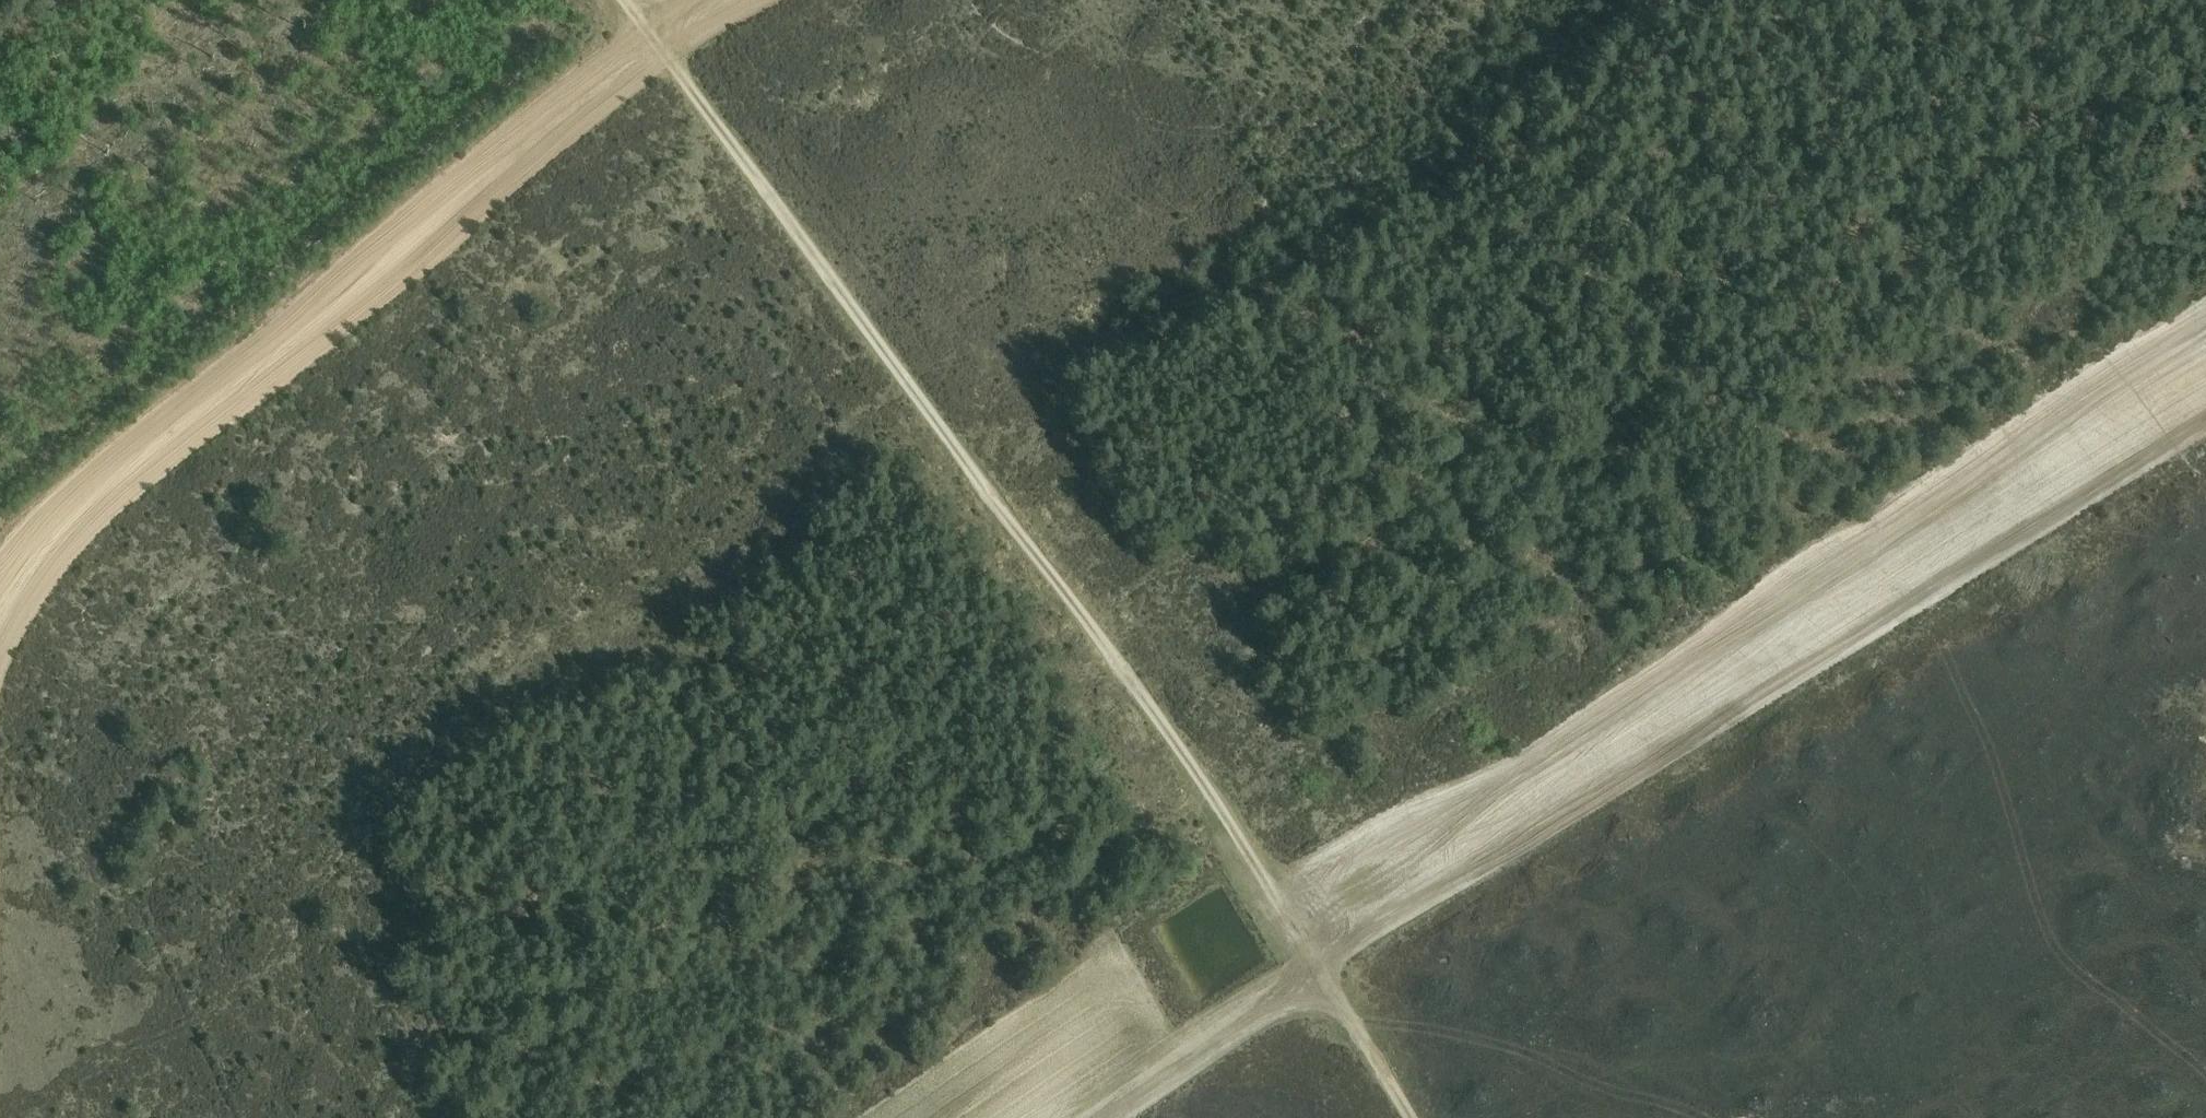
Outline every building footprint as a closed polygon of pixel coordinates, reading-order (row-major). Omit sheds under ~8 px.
[(1958,569),(1946,575),(1954,589),(1965,583),(1958,569)]
